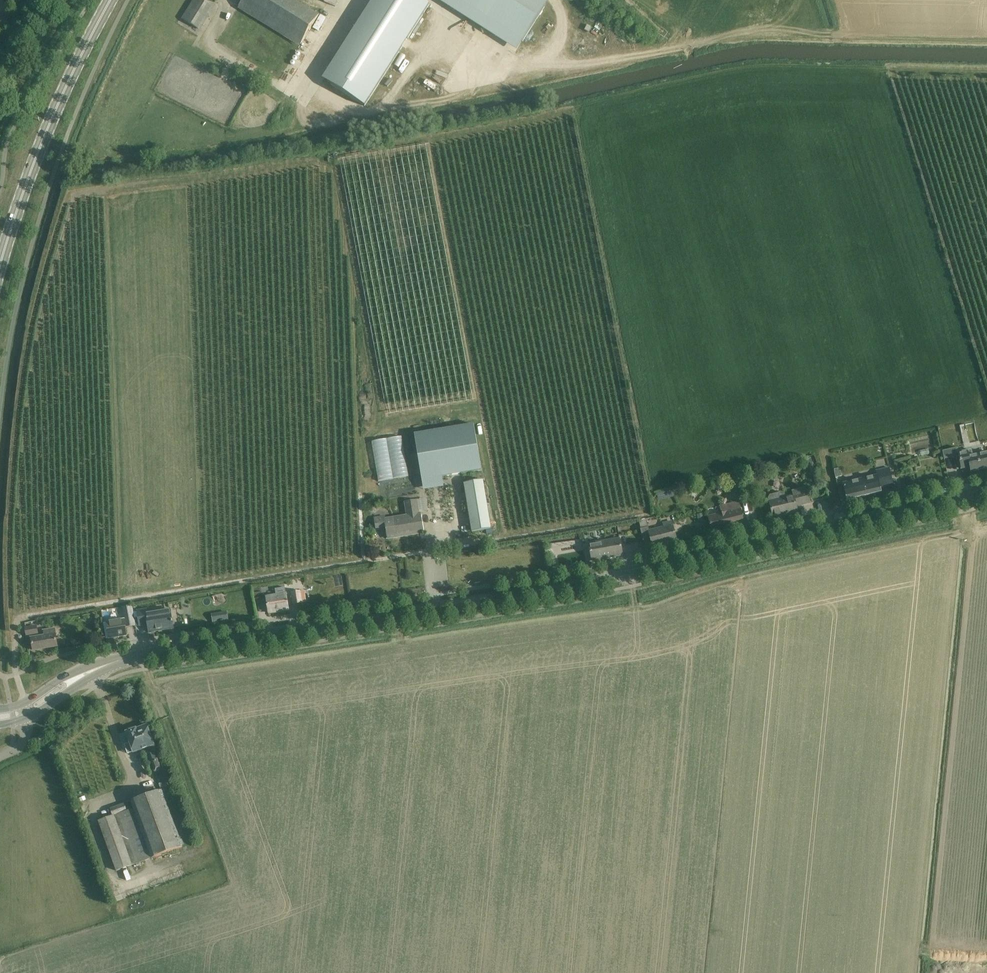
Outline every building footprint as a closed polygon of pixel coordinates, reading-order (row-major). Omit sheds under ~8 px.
[(182,19),(201,31),(214,9),(200,0),(194,0),(182,19)] [(314,24),(319,15),(294,0),(243,0),(239,7),(301,45),(314,24)] [(331,85),(365,106),(430,5),(422,0),(385,0),(331,85)] [(540,0),(457,0),(523,42),(547,4),(540,0)] [(423,92),(430,99),(435,95),(428,87),(423,92)] [(474,424),(414,434),(422,481),(482,471),(474,424)] [(386,446),(393,486),(409,483),(402,443),(386,446)] [(943,452),(944,460),(959,457),(959,459),(962,469),(970,467),(971,472),(986,468),(986,453),(972,456),(971,450),(958,453),(957,448),(943,452)] [(891,462),(892,467),(916,461),(915,457),(891,462)] [(893,486),(891,477),(889,469),(876,472),(877,476),(848,483),(844,484),(847,500),(881,493),(880,489),(893,486)] [(923,484),(920,471),(916,472),(918,478),(913,479),(915,486),(923,484)] [(736,475),(731,476),(733,485),(734,484),(737,498),(745,496),(742,482),(738,483),(736,475)] [(821,476),(814,479),(817,488),(824,485),(821,476)] [(483,480),(464,484),(472,532),(491,529),(483,480)] [(768,498),(769,502),(773,518),(798,512),(796,506),(810,503),(807,489),(797,491),(798,495),(786,498),(784,494),(782,492),(770,496),(768,498)] [(388,539),(397,538),(423,533),(420,514),(419,514),(416,501),(405,503),(407,516),(386,520),(385,516),(375,518),(377,529),(386,527),(388,539)] [(708,518),(710,523),(712,533),(744,526),(739,502),(720,507),(721,510),(720,510),(721,513),(715,515),(715,516),(708,518)] [(647,521),(639,523),(640,529),(648,527),(647,521)] [(664,523),(665,527),(649,531),(648,527),(640,529),(643,541),(651,539),(653,548),(677,542),(672,521),(664,523)] [(589,544),(590,551),(592,561),(622,556),(620,539),(589,544)] [(266,597),(267,604),(269,613),(289,610),(286,594),(285,587),(275,589),(276,595),(266,597)] [(292,593),(292,595),(294,605),(302,603),(300,592),(292,593)] [(106,623),(108,629),(109,639),(127,636),(125,627),(135,626),(132,609),(122,610),(124,620),(106,623)] [(138,611),(138,616),(140,626),(148,624),(150,633),(174,629),(173,621),(172,621),(170,610),(147,614),(146,610),(138,611)] [(26,629),(27,636),(38,634),(37,627),(26,629)] [(45,636),(41,637),(31,639),(33,650),(57,647),(56,637),(54,630),(44,631),(45,636)] [(161,768),(150,735),(147,726),(126,733),(130,744),(125,746),(128,754),(133,752),(133,753),(146,749),(154,773),(165,770),(164,767),(161,768)] [(131,764),(134,768),(140,764),(136,759),(131,764)] [(167,782),(159,784),(162,791),(169,788),(167,782)] [(113,816),(98,821),(116,872),(183,848),(179,837),(162,791),(110,809),(113,816)] [(82,811),(92,806),(89,799),(79,803),(82,811)] [(166,884),(180,879),(179,874),(164,878),(166,884)]
